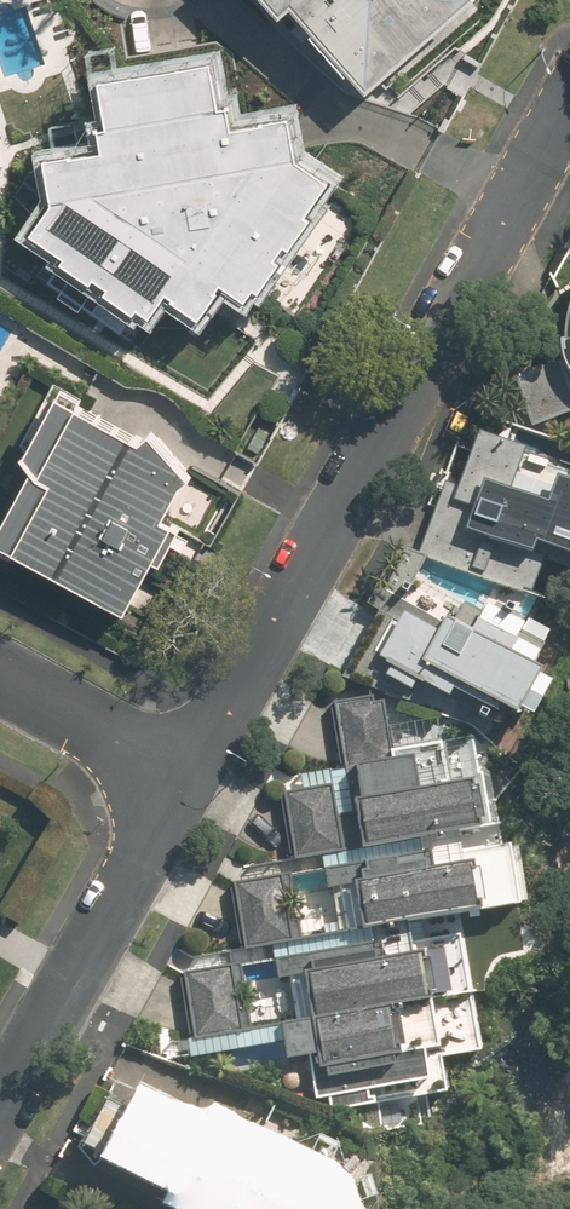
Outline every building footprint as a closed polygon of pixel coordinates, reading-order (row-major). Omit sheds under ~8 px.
[(282,12),(294,1),(371,86),(435,29),(446,42),(484,9),(476,0),(477,0),(271,0),(282,12)] [(215,55),(102,74),(110,122),(102,123),(106,147),(50,156),(57,197),(33,230),(67,253),(63,259),(92,280),(97,273),(113,284),(109,289),(148,317),(168,288),(201,311),(223,280),(247,297),(331,179),(301,159),(293,114),(237,123),(233,101),(223,103),(215,55)] [(564,315),(561,336),(564,358),(569,374),(569,303),(564,315)] [(0,530),(0,541),(126,607),(154,554),(166,560),(182,529),(164,520),(184,481),(191,477),(154,429),(143,438),(61,390),(26,451),(34,466),(0,530)] [(477,431),(456,486),(444,482),(417,553),(534,598),(551,556),(569,563),(569,466),(477,431)] [(439,623),(409,604),(375,659),(390,669),(386,676),(412,691),(417,682),(450,702),(459,687),(515,721),(525,706),(533,711),(549,684),(532,673),(555,635),(526,617),(523,622),(477,594),(470,605),(464,601),(453,619),(444,614),(439,623)] [(499,827),(491,776),(489,760),(476,762),(472,740),(438,745),(435,724),(382,731),(378,707),(368,708),(367,701),(340,705),(350,772),(309,778),(311,791),(284,795),(293,858),(481,829),(499,827)] [(293,858),(244,865),(246,879),(232,881),(241,945),(459,914),(520,905),(512,845),(483,849),(481,829),(293,858)] [(241,945),(186,953),(188,967),(178,968),(188,1036),(471,993),(459,914),(241,945)] [(471,993),(188,1036),(169,1039),(172,1061),(283,1044),(286,1058),(308,1055),(314,1099),(326,1097),(328,1111),(346,1108),(350,1136),(423,1126),(420,1100),(448,1096),(443,1062),(480,1057),(471,993)] [(340,1177),(255,1133),(246,1151),(143,1097),(119,1143),(134,1151),(128,1163),(214,1208),(345,1208),(340,1177)]
